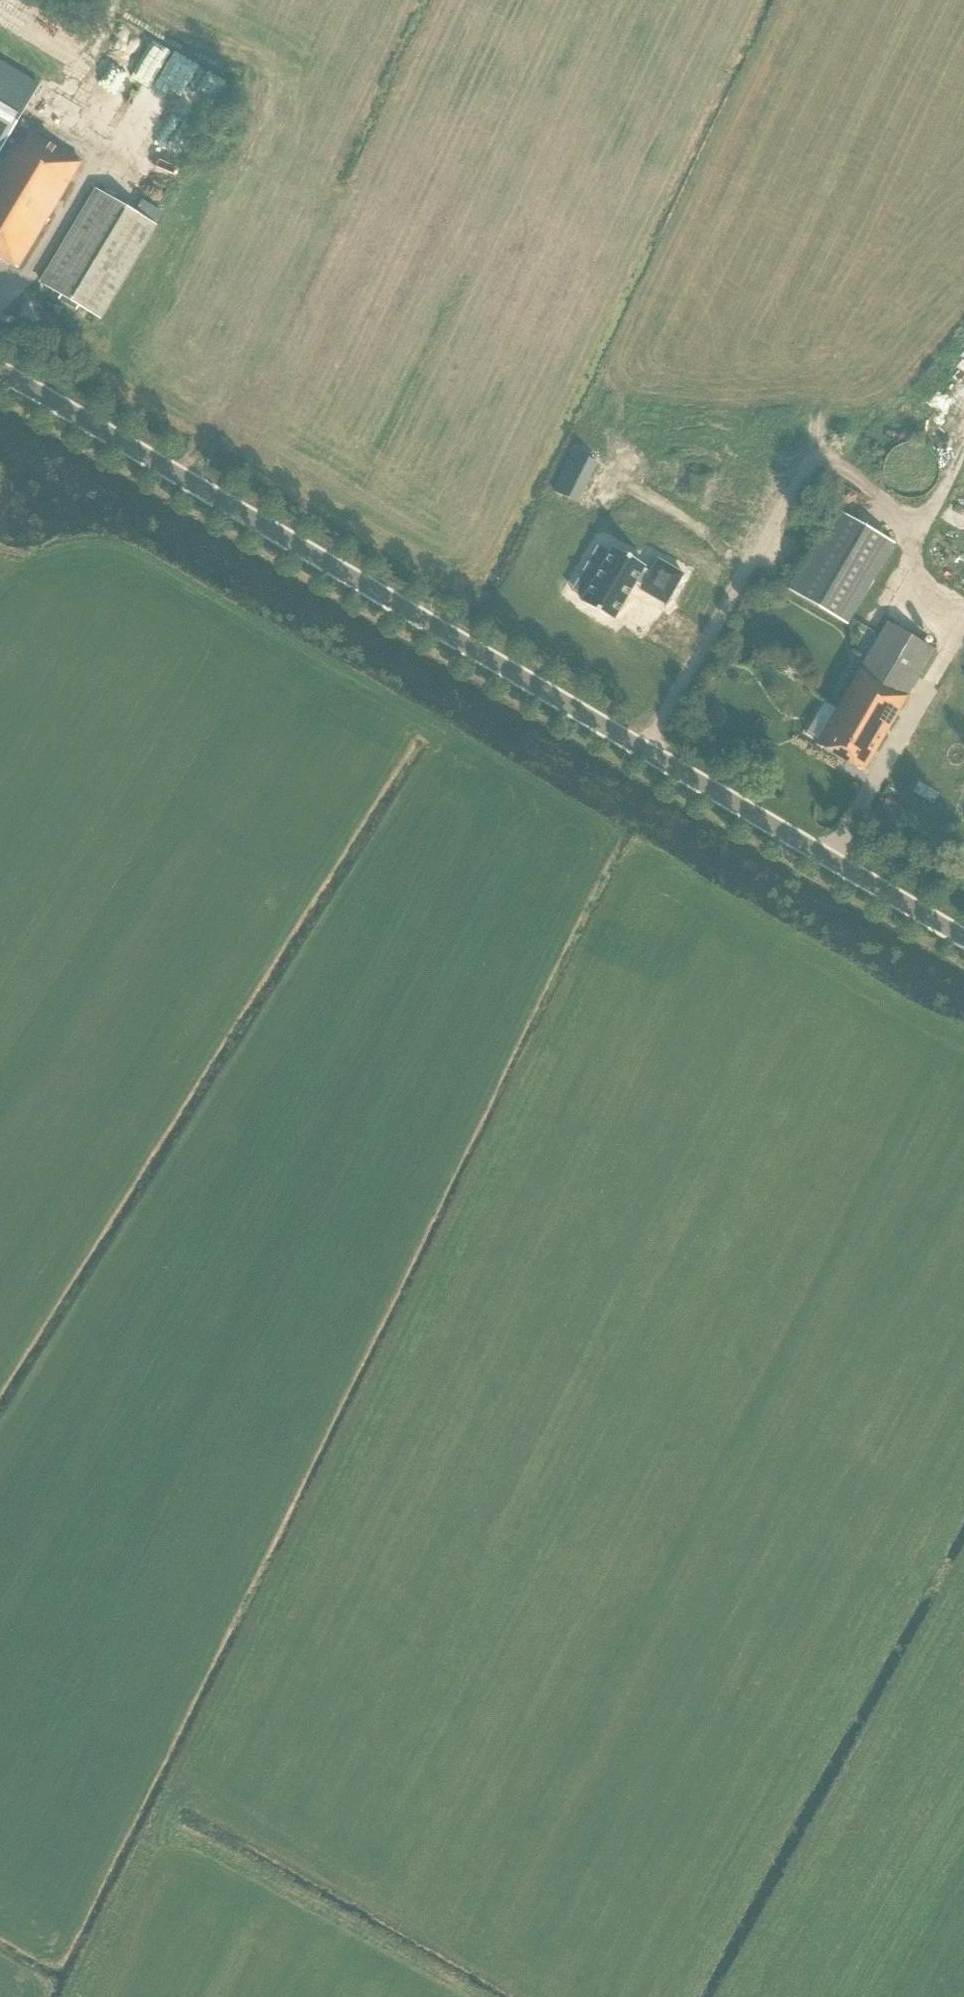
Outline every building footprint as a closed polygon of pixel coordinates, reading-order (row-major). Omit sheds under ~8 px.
[(107,117),(163,30),(133,11),(77,98),(107,117)] [(18,268),(81,163),(17,125),(39,87),(0,63),(0,160),(4,163),(0,170),(0,257),(18,268)] [(158,225),(95,188),(38,283),(101,320),(158,225)] [(554,491),(577,502),(590,476),(567,465),(554,491)] [(837,511),(790,591),(845,623),(893,543),(837,511)] [(667,606),(685,576),(659,561),(657,564),(650,560),(652,557),(621,538),(589,593),(620,611),(636,584),(643,588),(642,591),(667,606)] [(886,624),(816,744),(864,772),(934,652),(886,624)]
